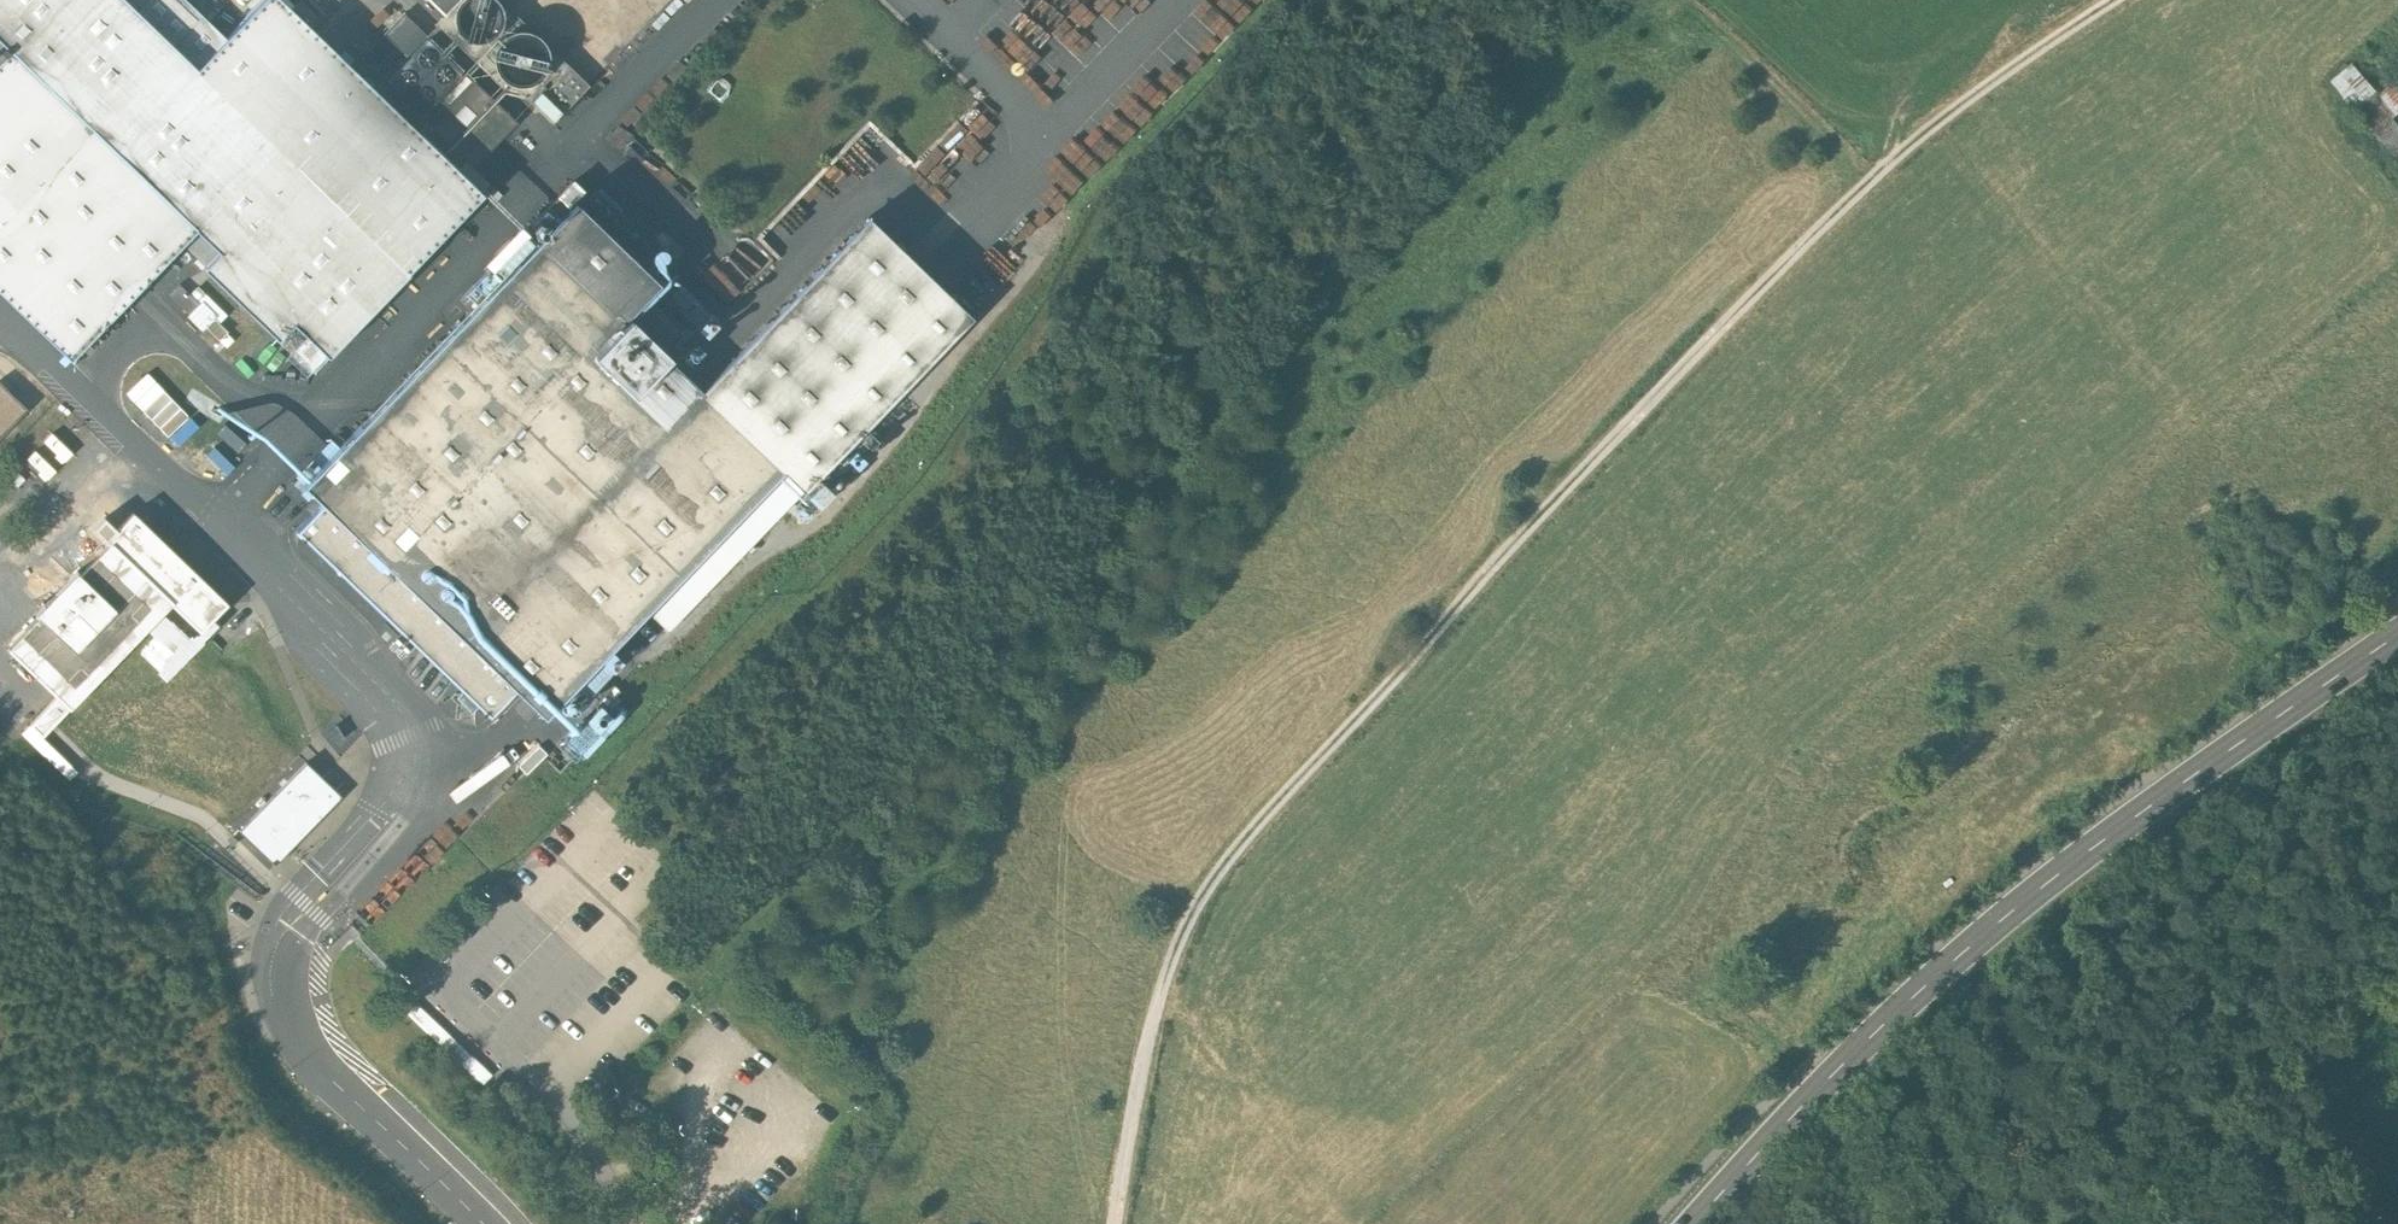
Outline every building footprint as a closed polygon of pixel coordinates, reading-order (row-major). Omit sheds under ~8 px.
[(71,356),(135,289),(197,225),(221,248),(200,269),(308,373),(411,266),(486,188),(290,0),(258,0),(249,10),(239,0),(231,0),(214,17),(197,0),(0,0),(0,289),(71,356)] [(442,9),(452,0),(432,0),(442,9)] [(513,0),(452,0),(442,9),(553,121),(594,81),(513,0)] [(479,161),(486,153),(521,117),(409,11),(368,55),(479,161)] [(2397,142),(2397,127),(2388,116),(2397,107),(2397,75),(2397,74),(2376,92),(2351,64),(2328,84),(2388,150),(2397,142)] [(939,142),(925,163),(935,169),(949,149),(939,142)] [(580,193),(537,239),(625,322),(669,277),(580,193)] [(537,239),(308,480),(328,499),(522,682),(536,695),(555,714),(650,614),(671,634),(969,320),(926,279),(866,223),(702,395),(625,322),(537,239)] [(183,282),(171,295),(225,346),(237,334),(183,282)] [(0,384),(0,440),(28,412),(0,384)] [(73,525),(96,547),(136,508),(113,485),(73,525)] [(328,499),(297,531),(491,714),(522,682),(328,499)] [(227,601),(134,512),(5,647),(55,695),(28,724),(43,738),(170,604),(198,631),(227,601)] [(306,762),(239,832),(276,867),(286,856),(343,797),(306,762)]
